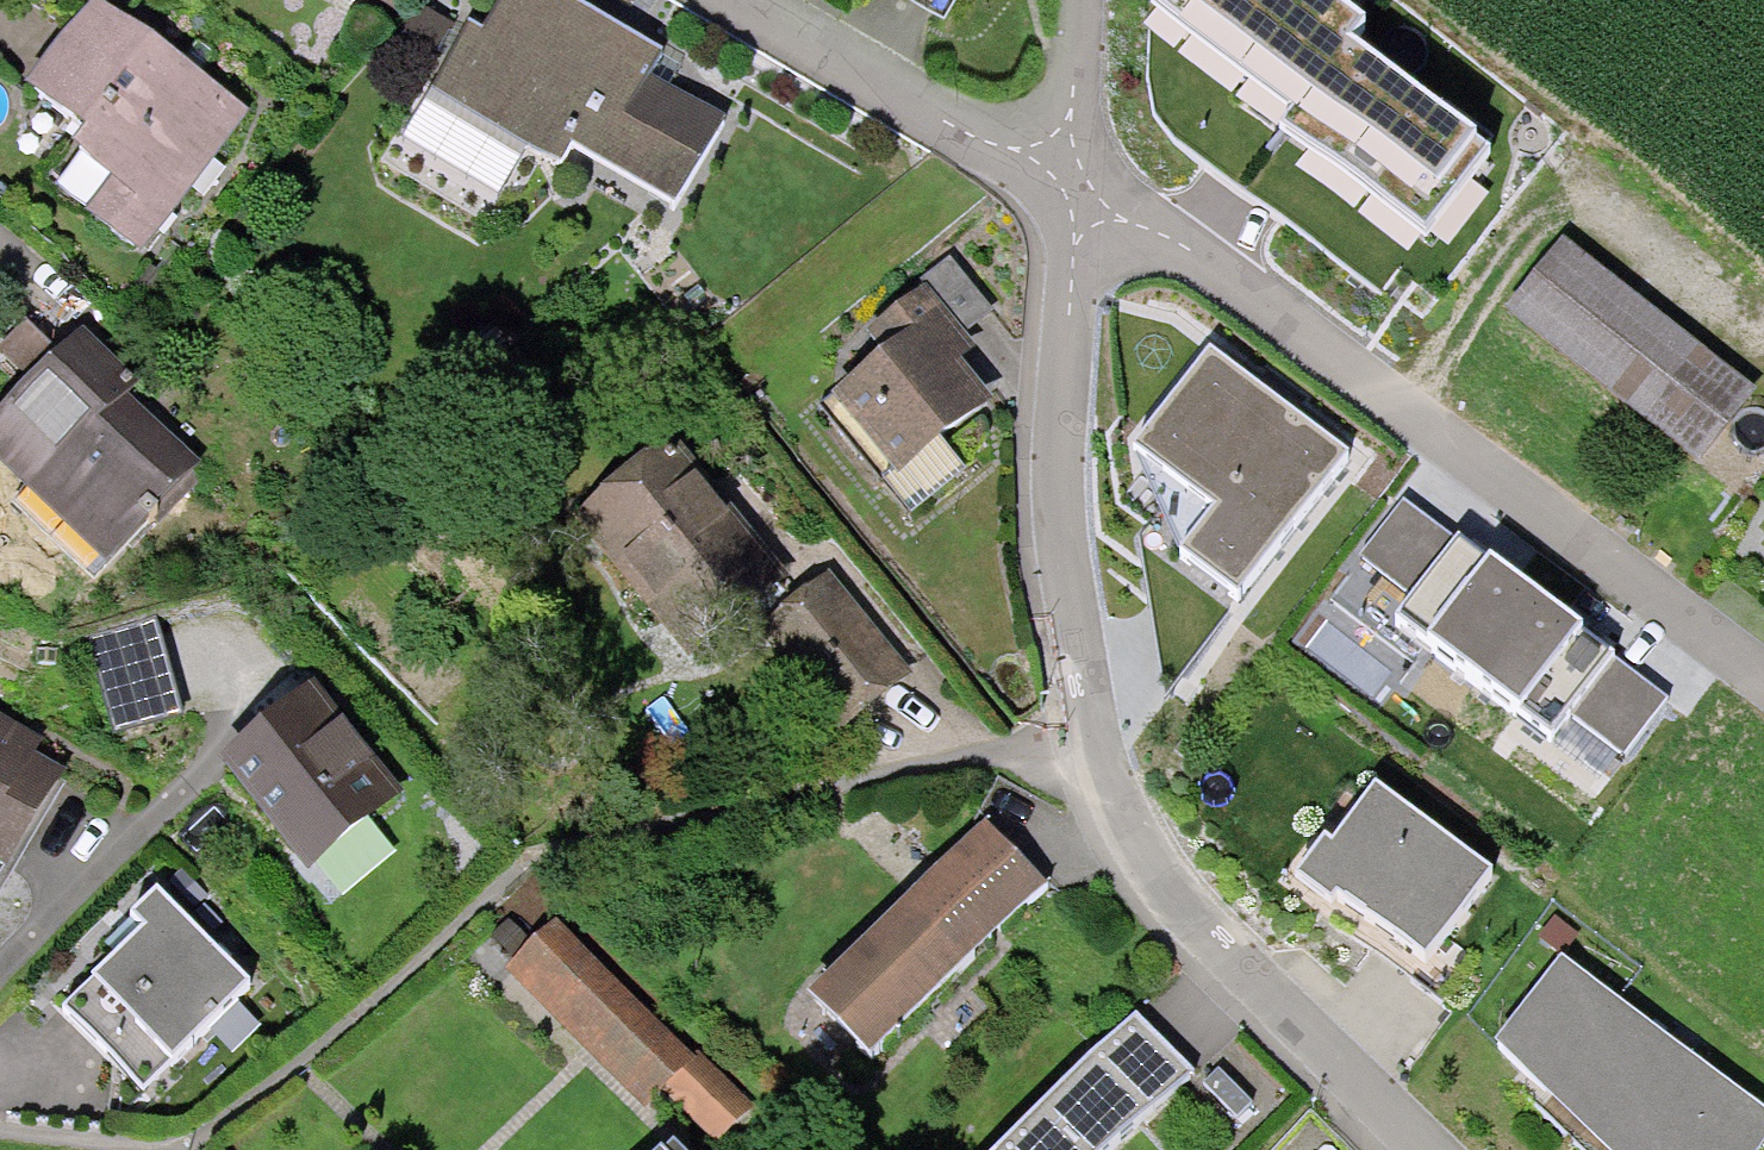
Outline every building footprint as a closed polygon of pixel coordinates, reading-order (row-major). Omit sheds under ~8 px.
[(145,234),(248,102),(116,0),(89,0),(68,27),(33,0),(14,0),(0,18),(0,59),(86,126),(78,136),(116,165),(93,194),(145,234)] [(727,111),(652,69),(663,49),(577,0),(500,0),(485,26),(472,19),(430,92),(562,167),(574,146),(674,203),(727,111)] [(1487,156),(1357,56),(1370,38),(1320,0),(1158,0),(1151,9),(1293,114),(1282,130),(1424,238),(1487,156)] [(1568,237),(1511,309),(1697,455),(1754,383),(1568,237)] [(835,394),(894,470),(990,397),(959,357),(973,346),(964,334),(994,312),(951,256),(922,278),(928,286),(881,322),(899,345),(835,394)] [(199,455),(131,392),(146,376),(85,319),(62,344),(29,314),(0,345),(0,346),(31,374),(0,407),(0,451),(108,552),(199,455)] [(1260,399),(1210,364),(1143,457),(1187,488),(1147,544),(1240,610),(1346,460),(1260,399)] [(659,618),(755,547),(675,441),(579,512),(659,618)] [(1626,763),(1672,703),(1408,507),(1374,552),(1426,591),(1398,628),(1557,747),(1574,724),(1626,763)] [(835,720),(907,668),(840,575),(768,627),(835,720)] [(170,626),(99,637),(115,739),(186,728),(170,626)] [(322,688),(226,762),(308,866),(404,792),(322,688)] [(60,775),(0,737),(0,869),(60,775)] [(1480,880),(1361,794),(1320,851),(1311,845),(1285,881),(1323,908),(1329,900),(1418,965),(1480,880)] [(859,1061),(1037,891),(979,832),(802,1002),(859,1061)] [(61,992),(145,1090),(258,992),(163,882),(124,915),(135,928),(61,992)] [(708,1145),(743,1109),(551,925),(500,977),(637,1109),(653,1092),(708,1145)] [(1562,957),(1491,1043),(1607,1149),(1760,1149),(1763,1142),(1763,1109),(1562,957)] [(1180,1078),(1125,1023),(999,1149),(1104,1149),(1180,1078)]
